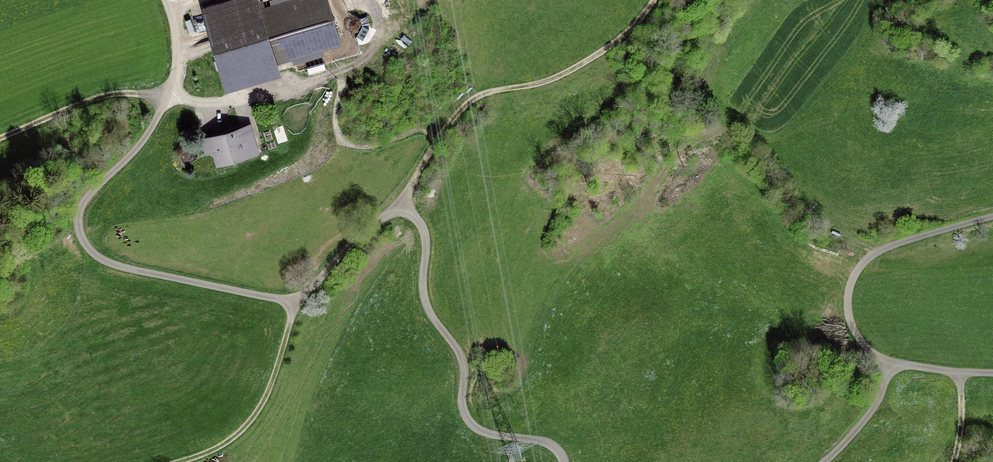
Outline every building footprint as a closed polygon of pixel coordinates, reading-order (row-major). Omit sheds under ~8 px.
[(228,86),(277,72),(274,62),(338,43),(325,0),(298,0),(259,12),(256,0),(238,0),(205,10),(228,86)] [(212,138),(219,161),(248,152),(241,130),(212,138)]
